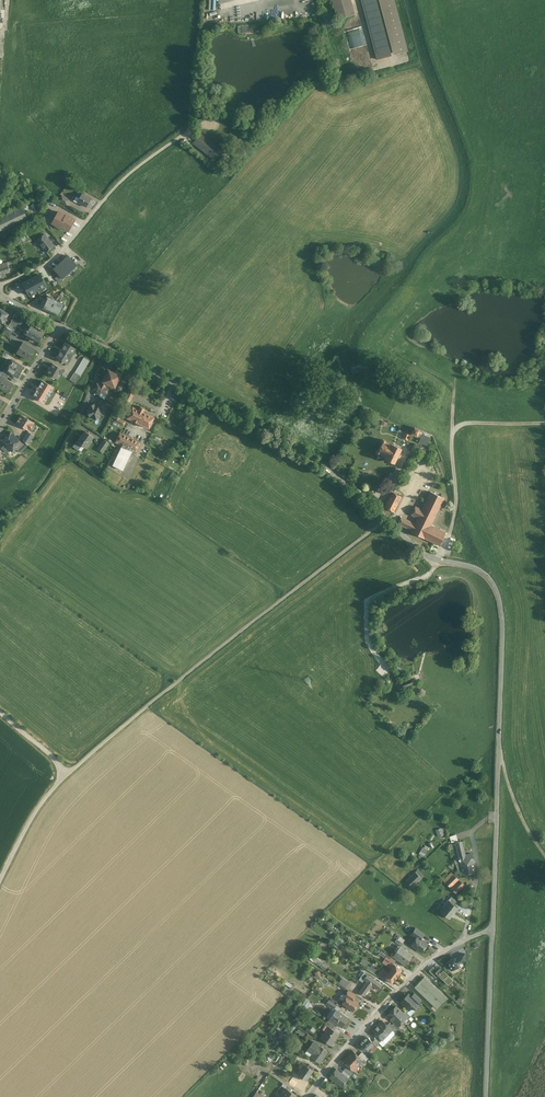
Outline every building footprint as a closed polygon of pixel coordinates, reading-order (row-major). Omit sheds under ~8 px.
[(337,20),(354,15),(350,0),(332,0),(337,20)] [(377,59),(407,51),(393,0),(361,0),(377,59)] [(221,150),(200,134),(193,143),(214,160),(221,150)] [(0,171),(0,186),(5,189),(12,178),(0,171)] [(82,193),(79,198),(76,196),(74,201),(77,203),(77,202),(86,207),(91,199),(85,195),(86,194),(84,193),(83,194),(82,193)] [(70,200),(61,195),(58,201),(67,206),(70,200)] [(0,217),(0,228),(26,216),(22,206),(0,217)] [(65,216),(58,212),(52,223),(60,228),(61,227),(68,231),(75,220),(66,215),(65,216)] [(54,246),(45,234),(37,241),(46,252),(54,246)] [(77,264),(69,255),(53,269),(58,275),(56,278),(59,281),(77,264)] [(0,265),(0,271),(9,268),(7,262),(0,265)] [(0,271),(0,278),(1,277),(0,275),(10,272),(9,268),(0,271)] [(28,296),(48,287),(42,274),(22,283),(28,296)] [(68,303),(47,294),(41,307),(62,317),(68,303)] [(2,322),(8,314),(8,313),(4,310),(4,311),(0,308),(0,321),(2,322)] [(9,324),(16,328),(19,322),(13,318),(9,324)] [(45,332),(32,324),(28,330),(27,330),(27,331),(28,331),(26,334),(39,342),(45,332)] [(3,334),(9,337),(13,331),(7,328),(3,334)] [(35,349),(24,342),(17,352),(29,359),(35,349)] [(75,348),(65,342),(56,358),(66,363),(69,358),(70,359),(73,354),(72,353),(75,348)] [(84,357),(75,372),(80,376),(81,376),(90,361),(84,357)] [(24,367),(13,360),(12,360),(14,361),(12,364),(11,363),(7,370),(6,370),(11,373),(18,377),(24,367)] [(111,369),(113,363),(106,360),(104,366),(111,369)] [(63,370),(53,363),(51,367),(50,367),(49,369),(49,370),(47,373),(57,379),(63,370)] [(120,376),(109,371),(106,375),(104,376),(101,383),(102,383),(100,385),(105,387),(107,384),(115,387),(120,376)] [(128,371),(124,379),(128,381),(132,373),(128,371)] [(2,377),(0,379),(0,387),(9,393),(14,384),(6,379),(2,377)] [(53,387),(42,381),(39,387),(38,387),(36,389),(37,390),(33,396),(44,402),(53,387)] [(100,385),(97,384),(94,389),(107,395),(110,390),(105,387),(100,385)] [(137,389),(130,385),(128,388),(129,389),(122,403),(128,406),(135,392),(136,392),(137,389)] [(109,403),(100,399),(97,405),(106,409),(109,403)] [(97,407),(95,408),(94,404),(89,406),(90,409),(87,410),(89,417),(93,416),(94,419),(98,417),(98,415),(105,412),(104,410),(106,410),(106,409),(97,405),(96,406),(97,407)] [(145,409),(140,406),(138,409),(132,406),(127,418),(149,428),(154,417),(143,412),(145,409)] [(119,410),(115,418),(113,417),(112,420),(124,425),(126,421),(120,419),(123,412),(119,410)] [(34,423),(21,415),(17,423),(29,430),(34,423)] [(420,430),(414,427),(411,434),(417,436),(420,430)] [(431,435),(420,430),(417,436),(421,438),(420,442),(427,445),(431,435)] [(85,431),(83,435),(82,435),(78,442),(77,442),(82,445),(86,448),(93,437),(85,431)] [(20,442),(11,432),(2,440),(6,444),(11,450),(12,451),(16,448),(19,451),(21,452),(28,445),(23,440),(20,442)] [(33,435),(28,432),(24,437),(30,441),(33,435)] [(140,442),(120,433),(115,442),(122,445),(132,450),(136,452),(140,442)] [(109,443),(104,439),(100,444),(106,448),(109,443)] [(391,445),(384,442),(384,441),(384,440),(383,440),(382,440),(381,440),(381,441),(381,442),(382,443),(378,450),(377,450),(376,450),(376,451),(376,452),(376,453),(377,453),(377,454),(378,453),(382,455),(381,457),(394,463),(397,457),(399,458),(400,456),(398,455),(401,449),(391,444),(391,445)] [(77,441),(73,447),(78,450),(82,445),(77,442),(78,442),(77,441)] [(11,450),(6,444),(1,448),(6,453),(11,450)] [(106,448),(100,444),(97,449),(102,453),(106,448)] [(122,445),(113,465),(123,470),(132,450),(122,445)] [(393,492),(385,507),(393,512),(401,497),(393,492)] [(430,492),(421,509),(418,507),(414,516),(417,518),(414,524),(411,530),(410,532),(424,539),(439,546),(446,532),(431,525),(444,498),(430,492)] [(411,522),(405,519),(402,526),(408,529),(411,522)] [(411,678),(401,683),(403,688),(414,684),(411,678)] [(438,837),(444,834),(441,827),(435,829),(438,837)] [(449,836),(450,842),(457,840),(456,834),(449,836)] [(472,854),(465,855),(462,841),(456,843),(459,858),(461,867),(464,866),(465,866),(466,874),(475,873),(474,864),(475,864),(472,854)] [(423,844),(419,854),(424,856),(428,846),(423,844)] [(459,858),(454,859),(454,861),(458,871),(460,876),(465,873),(464,866),(461,867),(459,858)] [(411,888),(423,877),(416,870),(404,881),(411,888)] [(458,871),(446,884),(451,888),(459,880),(461,878),(460,876),(458,871)] [(459,880),(451,888),(456,894),(465,885),(459,880)] [(454,905),(449,901),(441,912),(449,918),(457,908),(454,905)] [(416,928),(411,935),(416,938),(417,937),(420,939),(424,934),(416,928)] [(420,939),(417,937),(416,938),(414,941),(415,942),(413,946),(422,952),(427,944),(420,939)] [(412,955),(400,946),(393,956),(406,965),(412,955)] [(315,957),(312,961),(325,971),(328,967),(317,960),(318,959),(315,957)] [(453,958),(451,958),(450,960),(447,961),(451,970),(460,966),(459,964),(456,957),(453,958)] [(359,963),(365,967),(368,962),(362,958),(359,963)] [(402,970),(395,965),(392,969),(390,971),(397,976),(402,970)] [(452,980),(440,967),(437,970),(436,972),(435,972),(438,975),(448,984),(452,980)] [(436,972),(431,968),(429,971),(436,977),(438,975),(435,972),(436,972)] [(397,976),(390,971),(388,973),(385,977),(392,983),(397,976)] [(365,973),(360,980),(362,982),(364,980),(368,975),(365,973)] [(367,981),(359,992),(364,996),(372,985),(379,990),(382,985),(370,976),(367,981)] [(424,977),(419,982),(442,1004),(447,998),(424,977)] [(340,984),(345,988),(349,982),(343,979),(340,984)] [(437,1009),(442,1004),(419,982),(414,987),(437,1009)] [(356,995),(348,990),(345,995),(347,996),(353,1000),(356,995)] [(421,1000),(414,993),(411,996),(417,1002),(418,1003),(421,1000)] [(411,996),(408,994),(400,1002),(409,1010),(411,1008),(412,1008),(415,1008),(415,1005),(414,1004),(417,1002),(411,996)] [(353,1000),(347,996),(345,999),(344,999),(343,1001),(343,1002),(342,1003),(345,1006),(346,1007),(348,1008),(349,1008),(353,1011),(358,1003),(353,1000)] [(336,1005),(329,1000),(326,1004),(334,1009),(334,1008),(336,1005)] [(403,1013),(396,1006),(391,1011),(402,1021),(407,1017),(403,1013)] [(339,1011),(336,1009),(329,1019),(335,1023),(342,1028),(348,1018),(339,1011)] [(402,1021),(391,1011),(387,1015),(394,1022),(398,1026),(402,1021)] [(387,1025),(382,1020),(377,1026),(387,1035),(392,1030),(387,1025)] [(392,1024),(389,1022),(387,1025),(392,1030),(394,1032),(396,1029),(397,1029),(392,1024)] [(387,1035),(377,1026),(372,1031),(376,1035),(382,1040),(387,1035)] [(331,1029),(328,1027),(321,1039),(331,1046),(339,1034),(331,1029)] [(281,1033),(278,1037),(286,1042),(288,1040),(285,1038),(286,1036),(281,1033)] [(372,1042),(367,1037),(360,1044),(367,1051),(370,1047),(369,1047),(373,1043),(372,1042)] [(328,1051),(313,1041),(308,1049),(314,1054),(312,1057),(320,1063),(328,1051)] [(283,1054),(287,1049),(282,1045),(278,1050),(283,1054)] [(297,1056),(287,1049),(283,1054),(294,1061),(297,1056)] [(358,1056),(353,1051),(348,1056),(357,1065),(362,1060),(358,1056)] [(357,1065),(348,1056),(343,1061),(352,1070),(357,1065)] [(308,1067),(305,1065),(304,1065),(306,1066),(302,1072),(301,1071),(298,1075),(306,1080),(313,1070),(308,1067)] [(353,1073),(346,1066),(343,1070),(351,1076),(353,1073)] [(348,1078),(336,1069),(329,1078),(339,1085),(341,1087),(348,1078)]
